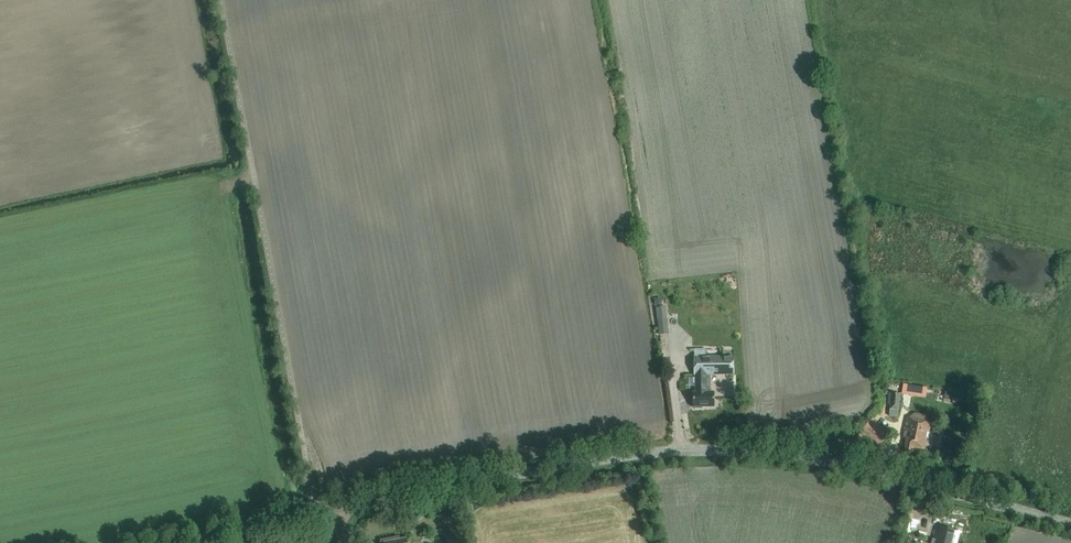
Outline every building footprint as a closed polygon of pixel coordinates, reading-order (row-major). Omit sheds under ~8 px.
[(667,319),(658,321),(659,329),(668,328),(667,319)] [(713,391),(711,391),(710,374),(733,374),(733,355),(706,356),(706,349),(694,349),(694,356),(693,356),(694,374),(695,374),(695,391),(693,392),(693,406),(695,406),(695,409),(702,409),(702,406),(714,406),(713,391)] [(929,395),(930,385),(905,384),(905,394),(929,395)] [(898,418),(898,410),(899,410),(900,394),(889,393),(889,404),(890,404),(889,409),(888,409),(888,417),(898,418)] [(924,450),(930,422),(907,417),(903,438),(906,439),(903,451),(913,453),(914,448),(924,450)] [(870,420),(857,433),(868,445),(872,441),(877,447),(883,441),(881,440),(884,437),(882,434),(883,433),(870,420)] [(926,542),(948,542),(949,538),(964,542),(963,542),(980,542),(983,529),(975,527),(975,525),(967,523),(967,525),(958,522),(957,527),(952,526),(953,525),(932,519),(926,542)]
